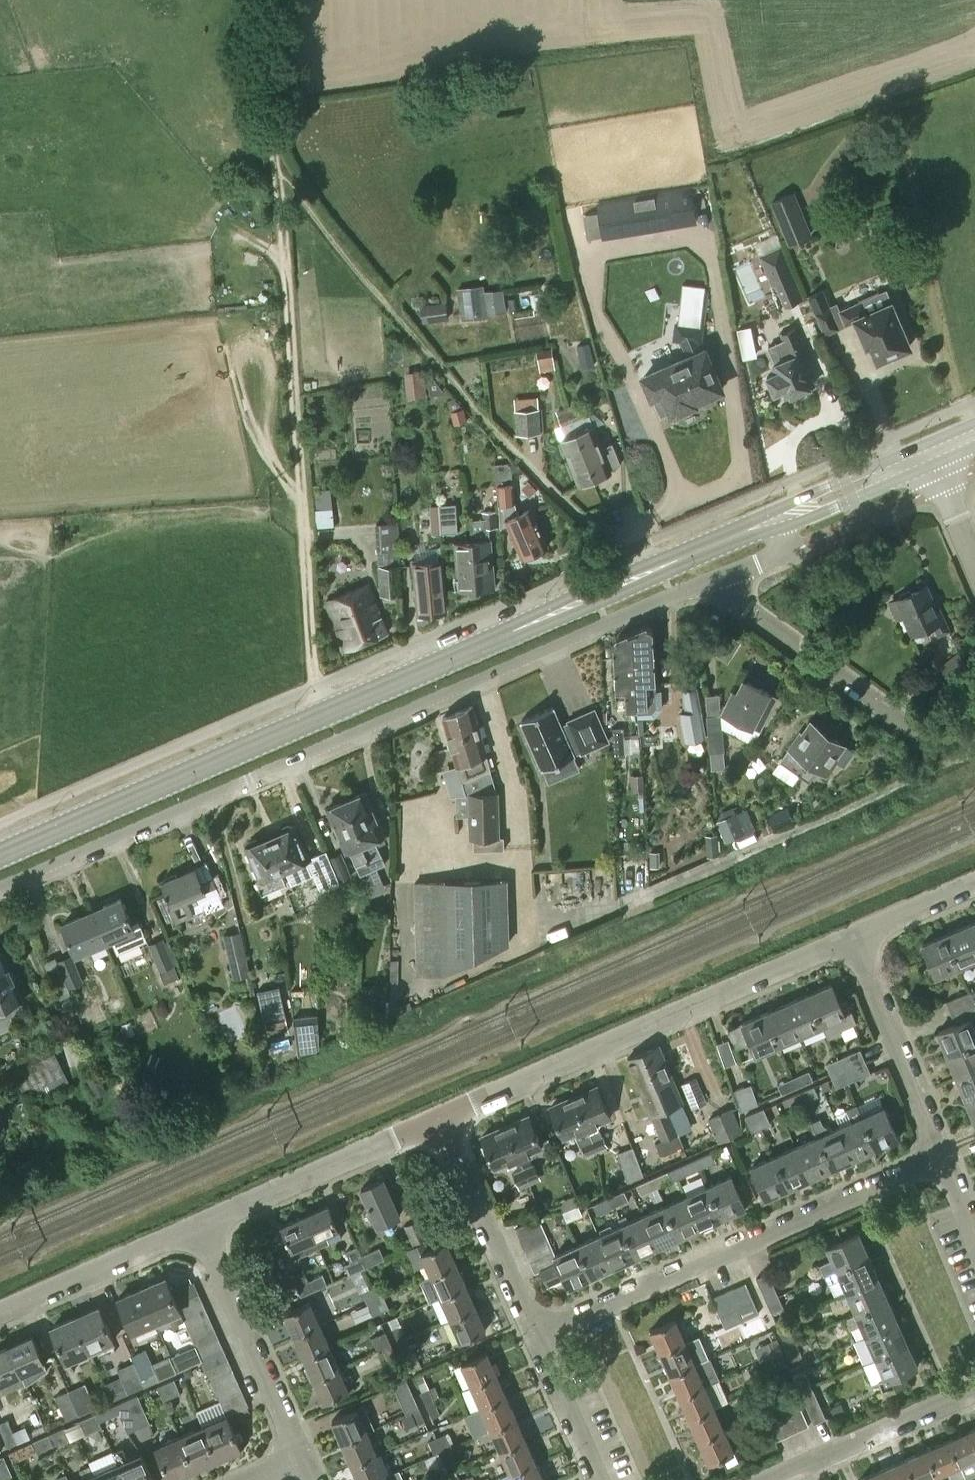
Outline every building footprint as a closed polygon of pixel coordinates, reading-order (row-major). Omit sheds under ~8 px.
[(689,191),(596,207),(602,241),(695,224),(689,191)] [(797,192),(773,201),(789,241),(812,231),(797,192)] [(767,264),(786,305),(803,298),(785,256),(767,264)] [(859,296),(878,286),(872,275),(853,284),(859,296)] [(568,291),(566,281),(553,283),(554,293),(568,291)] [(486,294),(458,297),(462,319),(488,316),(488,314),(507,311),(504,294),(486,297),(486,294)] [(839,310),(846,324),(855,320),(867,346),(871,344),(878,360),(910,345),(890,302),(867,313),(861,300),(839,310)] [(424,322),(445,318),(442,303),(421,307),(424,322)] [(816,313),(825,334),(839,328),(829,307),(816,313)] [(688,356),(704,349),(702,344),(703,325),(675,322),(672,341),(682,343),(688,356)] [(801,390),(813,385),(804,365),(808,364),(803,353),(805,352),(795,328),(782,333),(784,340),(768,347),(775,363),(774,364),(777,372),(767,376),(774,393),(784,388),(788,396),(790,395),(794,396),(800,393),(801,390)] [(589,342),(576,345),(579,357),(592,354),(589,342)] [(539,362),(554,360),(552,348),(537,351),(539,362)] [(704,349),(688,356),(641,376),(658,417),(673,410),(674,414),(680,415),(685,415),(688,412),(690,406),(689,404),(722,389),(705,348),(704,349)] [(408,370),(410,395),(425,394),(423,369),(408,370)] [(433,376),(428,377),(431,395),(440,394),(443,389),(433,376)] [(455,398),(448,400),(454,424),(468,421),(464,408),(455,398)] [(568,408),(594,477),(611,470),(609,467),(621,462),(613,441),(601,446),(594,426),(590,427),(585,416),(582,417),(577,404),(568,408)] [(594,477),(568,408),(565,409),(563,405),(554,409),(560,426),(557,427),(562,438),(561,439),(578,483),(594,477)] [(539,407),(514,409),(516,434),(541,432),(539,407)] [(497,470),(500,504),(514,504),(512,483),(507,483),(506,470),(497,470)] [(312,485),(317,527),(334,525),(332,508),(324,508),(322,488),(320,488),(319,485),(312,485)] [(439,518),(439,534),(457,532),(456,506),(438,507),(438,518),(439,518)] [(504,519),(522,558),(547,546),(529,507),(504,519)] [(484,527),(499,526),(497,510),(482,512),(484,527)] [(402,595),(400,567),(397,522),(375,523),(379,595),(402,595)] [(495,588),(490,535),(472,537),(477,589),(495,588)] [(477,589),(472,537),(454,538),(459,591),(477,589)] [(447,612),(441,560),(413,563),(419,615),(447,612)] [(367,583),(330,598),(326,599),(344,648),(386,632),(367,583)] [(903,613),(911,632),(931,624),(936,633),(948,628),(940,609),(936,610),(926,586),(911,593),(910,590),(899,595),(900,597),(890,602),(896,616),(903,613)] [(647,626),(634,631),(637,705),(645,705),(645,690),(654,690),(653,629),(647,625),(647,626)] [(616,638),(613,644),(616,697),(625,697),(626,708),(635,708),(635,705),(637,705),(634,631),(617,638),(616,638)] [(729,633),(723,642),(728,645),(737,645),(740,640),(729,633)] [(956,651),(938,667),(953,685),(972,669),(956,651)] [(762,717),(758,715),(762,707),(770,711),(777,698),(769,693),(743,679),(734,694),(731,692),(720,712),(750,728),(751,727),(756,729),(762,717)] [(683,741),(703,737),(693,688),(679,691),(683,712),(677,713),(683,741)] [(491,769),(486,754),(487,754),(473,705),(443,717),(458,768),(445,773),(451,796),(456,795),(497,792),(490,769),(491,769)] [(608,741),(594,709),(568,720),(569,723),(561,726),(553,706),(521,720),(542,770),(575,756),(574,753),(581,750),(582,752),(608,741)] [(724,750),(722,727),(721,714),(720,714),(707,715),(706,715),(709,752),(710,752),(723,750),(724,750)] [(795,773),(825,731),(811,721),(802,734),(799,732),(788,748),(790,750),(781,764),(795,773)] [(625,755),(624,735),(624,727),(612,728),(614,756),(625,755)] [(843,744),(825,731),(795,773),(809,783),(819,770),(826,775),(837,759),(844,764),(853,751),(843,744)] [(643,774),(630,775),(632,791),(644,790),(643,774)] [(499,844),(497,792),(456,795),(456,812),(467,812),(468,833),(471,832),(471,844),(473,844),(474,852),(491,851),(491,844),(499,844)] [(365,793),(346,801),(375,865),(376,865),(383,862),(373,839),(384,834),(365,793)] [(375,865),(346,801),(327,810),(357,874),(367,869),(369,873),(361,887),(381,878),(376,865),(375,865)] [(770,824),(772,829),(794,820),(788,806),(766,816),(768,820),(770,824)] [(717,821),(726,841),(755,829),(745,808),(717,821)] [(763,822),(761,828),(763,834),(773,830),(772,829),(770,824),(768,820),(763,822)] [(280,831),(269,836),(285,870),(289,868),(295,881),(315,871),(294,825),(291,826),(287,823),(281,826),(280,831)] [(707,833),(708,854),(718,853),(717,832),(707,833)] [(285,870),(269,836),(259,840),(255,838),(249,841),(249,845),(244,847),(260,880),(257,882),(263,895),(287,884),(281,872),(285,870)] [(340,853),(332,856),(317,863),(327,887),(351,878),(340,853)] [(225,904),(213,877),(207,863),(162,883),(172,906),(171,907),(177,920),(194,912),(192,908),(203,903),(207,912),(225,904)] [(414,907),(416,974),(441,972),(509,943),(506,878),(413,882),(414,907)] [(93,914),(106,942),(111,940),(117,954),(148,941),(138,919),(131,922),(121,899),(102,907),(103,909),(93,914)] [(106,942),(93,914),(81,919),(80,917),(63,924),(77,955),(106,942)] [(965,925),(974,948),(974,920),(965,925)] [(965,925),(943,934),(957,966),(974,959),(974,948),(965,925)] [(223,934),(233,979),(246,977),(249,994),(254,994),(240,930),(223,934)] [(957,966),(943,934),(921,943),(935,976),(957,966)] [(163,937),(151,942),(148,944),(160,970),(159,971),(164,983),(179,977),(174,965),(175,965),(163,937)] [(11,1016),(25,1010),(20,997),(22,996),(2,950),(0,951),(0,991),(11,1016)] [(45,961),(56,986),(60,998),(71,993),(69,987),(84,982),(72,954),(58,960),(56,957),(45,961)] [(809,993),(823,1026),(828,1038),(830,1037),(828,1034),(856,1022),(846,1000),(840,1003),(831,983),(809,993)] [(279,986),(267,988),(257,990),(266,1030),(287,1026),(279,986)] [(0,991),(0,1031),(15,1025),(11,1016),(0,991)] [(823,1026),(809,993),(787,1003),(801,1035),(823,1026)] [(948,1014),(972,1003),(968,993),(944,1003),(948,1014)] [(801,1035),(787,1003),(765,1012),(779,1045),(801,1035)] [(947,1054),(974,1043),(974,1035),(969,1021),(974,1018),(974,1010),(974,1009),(972,1003),(948,1014),(953,1025),(937,1032),(938,1034),(947,1054)] [(765,1012),(742,1022),(727,1029),(737,1050),(752,1043),(757,1055),(779,1045),(765,1012)] [(319,1047),(318,1014),(293,1016),(298,1055),(319,1047)] [(947,1054),(956,1076),(974,1069),(974,1043),(947,1054)] [(26,1100),(69,1080),(53,1045),(42,1050),(39,1045),(7,1060),(26,1100)] [(643,1052),(676,1131),(687,1126),(678,1104),(682,1102),(659,1045),(643,1052)] [(841,1071),(865,1061),(859,1048),(836,1058),(841,1071)] [(676,1131),(643,1052),(627,1058),(651,1115),(660,1138),(676,1131)] [(841,1071),(836,1058),(824,1064),(829,1076),(841,1071)] [(865,1061),(841,1071),(847,1083),(870,1073),(865,1061)] [(226,1079),(241,1083),(243,1072),(228,1069),(226,1079)] [(956,1076),(965,1099),(974,1094),(974,1069),(956,1076)] [(792,1078),(796,1087),(813,1080),(809,1070),(792,1078)] [(847,1083),(841,1071),(829,1076),(835,1089),(847,1083)] [(693,1078),(682,1079),(684,1098),(694,1097),(693,1078)] [(796,1087),(792,1078),(777,1084),(781,1093),(796,1087)] [(751,1084),(747,1085),(734,1090),(741,1111),(758,1104),(751,1084)] [(814,1086),(798,1093),(803,1102),(818,1095),(814,1086)] [(573,1097),(597,1151),(609,1146),(603,1135),(602,1135),(599,1129),(599,1128),(597,1123),(610,1118),(597,1087),(573,1097)] [(803,1102),(798,1093),(783,1100),(787,1109),(803,1102)] [(965,1099),(973,1119),(972,1119),(974,1121),(974,1094),(965,1099)] [(597,1151),(573,1097),(550,1107),(563,1138),(577,1132),(577,1133),(574,1135),(581,1149),(585,1151),(586,1156),(597,1151)] [(874,1149),(860,1117),(855,1105),(845,1110),(851,1122),(839,1127),(853,1159),(874,1149)] [(874,1149),(895,1140),(898,1139),(884,1107),(860,1117),(874,1149)] [(754,1112),(761,1128),(770,1124),(763,1108),(754,1112)] [(742,1132),(731,1109),(708,1119),(719,1142),(742,1132)] [(761,1128),(754,1112),(745,1116),(752,1132),(761,1128)] [(505,1126),(520,1161),(530,1157),(528,1152),(542,1146),(528,1116),(505,1126)] [(520,1161),(505,1126),(482,1136),(495,1167),(509,1161),(511,1166),(520,1161)] [(853,1159),(839,1127),(817,1137),(831,1168),(853,1159)] [(831,1168),(817,1137),(795,1146),(809,1178),(831,1168)] [(633,1146),(632,1147),(617,1152),(628,1182),(644,1175),(633,1146)] [(809,1178),(795,1146),(773,1156),(788,1188),(809,1178)] [(696,1158),(701,1168),(716,1161),(712,1152),(696,1158)] [(788,1188),(773,1156),(751,1165),(766,1198),(769,1197),(768,1197),(788,1188)] [(701,1168),(696,1158),(674,1168),(679,1178),(701,1168)] [(524,1167),(530,1183),(541,1178),(534,1163),(524,1167)] [(530,1183),(524,1167),(513,1172),(520,1187),(530,1183)] [(674,1168),(652,1178),(657,1188),(679,1178),(674,1168)] [(708,1185),(722,1217),(742,1208),(742,1209),(745,1208),(730,1175),(708,1185)] [(657,1188),(652,1178),(637,1185),(641,1195),(657,1188)] [(400,1214),(383,1179),(361,1189),(378,1224),(400,1214)] [(708,1185),(686,1195),(701,1227),(722,1217),(708,1185)] [(608,1197),(613,1207),(628,1200),(624,1190),(608,1197)] [(701,1227),(686,1195),(664,1205),(679,1237),(701,1227)] [(613,1207),(608,1197),(593,1204),(597,1214),(613,1207)] [(328,1204),(304,1215),(318,1248),(329,1243),(342,1237),(339,1229),(328,1204)] [(582,1214),(578,1205),(562,1212),(566,1221),(582,1214)] [(664,1205),(642,1215),(657,1247),(679,1237),(664,1205)] [(318,1248),(304,1215),(281,1226),(291,1250),(303,1244),(306,1252),(318,1248)] [(657,1247),(642,1215),(621,1225),(635,1257),(657,1247)] [(519,1238),(544,1227),(539,1217),(515,1228),(519,1238)] [(420,1219),(416,1221),(404,1226),(412,1244),(428,1237),(420,1219)] [(635,1257),(621,1225),(599,1234),(613,1267),(635,1257)] [(544,1227),(519,1238),(524,1250),(549,1238),(544,1227)] [(836,1270),(870,1255),(860,1233),(826,1247),(832,1260),(820,1265),(824,1274),(836,1269),(836,1270)] [(599,1234),(577,1244),(591,1276),(613,1267),(599,1234)] [(549,1238),(524,1250),(530,1261),(554,1249),(549,1238)] [(430,1276),(457,1264),(447,1242),(429,1250),(425,1241),(408,1249),(416,1268),(425,1264),(430,1276)] [(554,1249),(530,1261),(535,1272),(540,1270),(547,1285),(564,1277),(569,1287),(572,1286),(571,1285),(591,1276),(577,1244),(555,1254),(554,1249)] [(366,1266),(361,1255),(357,1246),(346,1251),(350,1261),(345,1264),(349,1274),(366,1266)] [(379,1247),(361,1255),(366,1266),(384,1258),(379,1247)] [(836,1269),(824,1274),(828,1284),(830,1283),(836,1296),(846,1292),(879,1277),(870,1255),(836,1270),(836,1269)] [(467,1286),(457,1264),(430,1276),(440,1298),(467,1286)] [(292,1275),(301,1295),(327,1283),(322,1274),(308,1280),(303,1270),(292,1275)] [(765,1302),(778,1296),(767,1273),(754,1278),(765,1302)] [(879,1277),(846,1292),(856,1314),(889,1300),(879,1277)] [(166,1278),(142,1288),(157,1322),(169,1316),(173,1325),(184,1320),(181,1314),(180,1311),(176,1303),(171,1291),(166,1278)] [(199,1293),(194,1281),(171,1291),(176,1303),(199,1293)] [(375,1299),(384,1295),(377,1282),(369,1286),(375,1299)] [(745,1282),(734,1287),(747,1319),(759,1314),(745,1282)] [(375,1299),(369,1286),(361,1290),(367,1303),(375,1299)] [(476,1308),(467,1286),(440,1298),(449,1320),(476,1308)] [(747,1319),(734,1287),(722,1292),(736,1324),(747,1319)] [(157,1322),(142,1288),(118,1298),(133,1332),(157,1322)] [(736,1324),(722,1292),(710,1297),(725,1329),(736,1324)] [(199,1293),(176,1303),(180,1311),(181,1314),(203,1304),(199,1293)] [(384,1295),(375,1299),(381,1312),(390,1308),(384,1295)] [(778,1296),(765,1302),(769,1312),(782,1307),(778,1296)] [(375,1299),(367,1303),(359,1306),(365,1319),(381,1312),(375,1299)] [(898,1322),(889,1300),(856,1314),(865,1336),(898,1322)] [(294,1335),(321,1324),(311,1301),(284,1313),(294,1335)] [(203,1304),(181,1314),(184,1320),(186,1324),(208,1314),(203,1304)] [(99,1307),(76,1317),(90,1351),(95,1361),(116,1352),(114,1340),(99,1307)] [(476,1308),(449,1320),(459,1342),(486,1331),(476,1308)] [(208,1314),(186,1324),(191,1335),(213,1325),(208,1314)] [(398,1341),(406,1337),(397,1316),(388,1319),(398,1341)] [(90,1351),(76,1317),(52,1327),(67,1361),(90,1351)] [(659,1353),(686,1341),(676,1318),(649,1330),(659,1353)] [(898,1322),(865,1336),(852,1341),(862,1363),(875,1357),(875,1358),(908,1344),(898,1322)] [(321,1324),(294,1335),(304,1357),(330,1346),(321,1324)] [(786,1345),(795,1341),(788,1324),(778,1328),(786,1345)] [(213,1325),(191,1335),(196,1346),(217,1335),(213,1325)] [(766,1357),(781,1350),(773,1331),(764,1336),(766,1342),(759,1346),(765,1357),(766,1357)] [(376,1351),(383,1348),(391,1345),(385,1332),(371,1338),(376,1351)] [(217,1335),(196,1346),(198,1351),(200,1356),(222,1346),(217,1335)] [(9,1346),(21,1372),(44,1362),(33,1336),(9,1346)] [(406,1337),(398,1341),(404,1354),(412,1350),(406,1337)] [(696,1363),(686,1341),(659,1353),(669,1375),(696,1363)] [(802,1356),(795,1341),(786,1345),(792,1360),(802,1356)] [(918,1365),(908,1344),(875,1358),(883,1377),(878,1379),(877,1380),(883,1392),(907,1382),(903,1372),(918,1365)] [(9,1346),(0,1350),(0,1382),(21,1372),(9,1346)] [(227,1357),(222,1346),(200,1356),(202,1359),(205,1367),(227,1357)] [(340,1368),(330,1346),(304,1357),(314,1379),(340,1368)] [(389,1362),(383,1348),(376,1351),(382,1365),(389,1362)] [(781,1350),(766,1357),(772,1371),(788,1364),(781,1350)] [(470,1385),(497,1374),(487,1351),(460,1363),(470,1385)] [(181,1369),(187,1366),(181,1352),(173,1356),(179,1370),(181,1369)] [(149,1355),(144,1357),(134,1361),(145,1385),(159,1379),(154,1366),(149,1355)] [(177,1371),(171,1357),(166,1359),(157,1363),(157,1365),(154,1366),(159,1379),(177,1371)] [(227,1357),(205,1367),(206,1369),(210,1378),(232,1368),(227,1357)] [(205,1367),(202,1359),(187,1366),(181,1369),(183,1374),(181,1375),(183,1379),(206,1369),(205,1367)] [(145,1385),(134,1361),(117,1369),(121,1376),(125,1384),(109,1392),(113,1400),(115,1399),(145,1385)] [(706,1385),(696,1363),(669,1375),(679,1397),(706,1385)] [(232,1368),(210,1378),(215,1390),(237,1379),(232,1368)] [(350,1390),(340,1368),(314,1379),(324,1402),(350,1390)] [(799,1392),(812,1386),(806,1372),(793,1378),(799,1392)] [(415,1377),(418,1383),(426,1380),(423,1374),(415,1377)] [(506,1396),(497,1374),(470,1385),(480,1407),(506,1396)] [(180,1393),(174,1379),(157,1386),(164,1400),(180,1393)] [(237,1379),(215,1390),(221,1401),(242,1391),(237,1379)] [(85,1383),(68,1390),(79,1414),(96,1407),(93,1401),(97,1400),(92,1389),(88,1390),(85,1383)] [(706,1385),(679,1397),(688,1418),(715,1406),(706,1385)] [(812,1386),(799,1392),(813,1424),(826,1418),(812,1386)] [(435,1402),(429,1388),(420,1391),(427,1406),(435,1402)] [(79,1414),(68,1390),(55,1396),(64,1416),(54,1420),(56,1425),(79,1414)] [(248,1405),(242,1391),(221,1401),(227,1414),(248,1405)] [(138,1395),(127,1400),(139,1427),(150,1422),(138,1395)] [(412,1411),(419,1408),(413,1395),(406,1398),(412,1411)] [(795,1395),(772,1405),(776,1415),(787,1410),(799,1405),(795,1395)] [(506,1396),(480,1407),(490,1430),(516,1418),(506,1396)] [(139,1427),(127,1400),(116,1404),(95,1414),(101,1428),(106,1426),(104,1420),(118,1413),(127,1432),(139,1427)] [(442,1417),(435,1402),(427,1406),(433,1421),(442,1417)] [(8,1446),(27,1437),(25,1433),(21,1435),(12,1416),(7,1418),(0,1404),(0,1429),(8,1446)] [(845,1414),(840,1404),(831,1409),(836,1419),(845,1414)] [(772,1405),(761,1410),(765,1420),(776,1415),(772,1405)] [(799,1405),(787,1410),(797,1432),(809,1426),(799,1405)] [(342,1443),(368,1431),(375,1428),(365,1406),(358,1409),(332,1420),(342,1443)] [(725,1428),(715,1406),(688,1418),(698,1440),(725,1428)] [(425,1421),(419,1408),(412,1411),(417,1424),(425,1421)] [(787,1410),(776,1415),(786,1436),(797,1432),(787,1410)] [(101,1428),(95,1414),(73,1424),(79,1437),(101,1428)] [(776,1415),(765,1420),(774,1441),(775,1441),(786,1436),(776,1415)] [(203,1426),(218,1460),(242,1450),(227,1416),(203,1426)] [(526,1440),(516,1418),(490,1430),(499,1452),(526,1440)] [(79,1437),(73,1424),(49,1434),(55,1448),(79,1437)] [(218,1460),(203,1426),(180,1437),(195,1470),(218,1460)] [(735,1451),(725,1428),(698,1440),(708,1463),(735,1451)] [(948,1439),(959,1465),(974,1458),(974,1441),(970,1430),(948,1439)] [(378,1453),(368,1431),(342,1443),(351,1464),(378,1453)] [(55,1448),(49,1434),(27,1444),(31,1454),(37,1452),(38,1455),(55,1448)] [(444,1434),(435,1438),(441,1450),(450,1446),(444,1434)] [(180,1437),(155,1448),(171,1479),(173,1479),(195,1470),(180,1437)] [(435,1438),(432,1439),(428,1441),(434,1454),(441,1450),(435,1438)] [(926,1449),(937,1475),(949,1470),(953,1479),(955,1479),(964,1476),(959,1465),(948,1439),(926,1449)] [(535,1462),(526,1440),(499,1452),(509,1474),(535,1462)] [(456,1459),(450,1446),(441,1450),(447,1463),(456,1459)] [(141,1453),(127,1459),(122,1448),(112,1452),(117,1464),(118,1463),(125,1479),(153,1479),(141,1453)] [(926,1449),(904,1459),(914,1479),(925,1479),(937,1475),(926,1449)] [(441,1450),(434,1454),(440,1467),(447,1463),(441,1450)] [(351,1464),(358,1479),(376,1479),(387,1475),(378,1453),(351,1464)] [(14,1478),(4,1455),(0,1457),(0,1478),(1,1479),(8,1479),(14,1478)] [(904,1459),(882,1468),(887,1479),(914,1479),(904,1459)] [(509,1474),(512,1479),(543,1479),(535,1462),(509,1474)] [(118,1463),(117,1464),(94,1474),(97,1479),(125,1479),(118,1463)] [(882,1468),(860,1478),(860,1479),(887,1479),(882,1468)]
